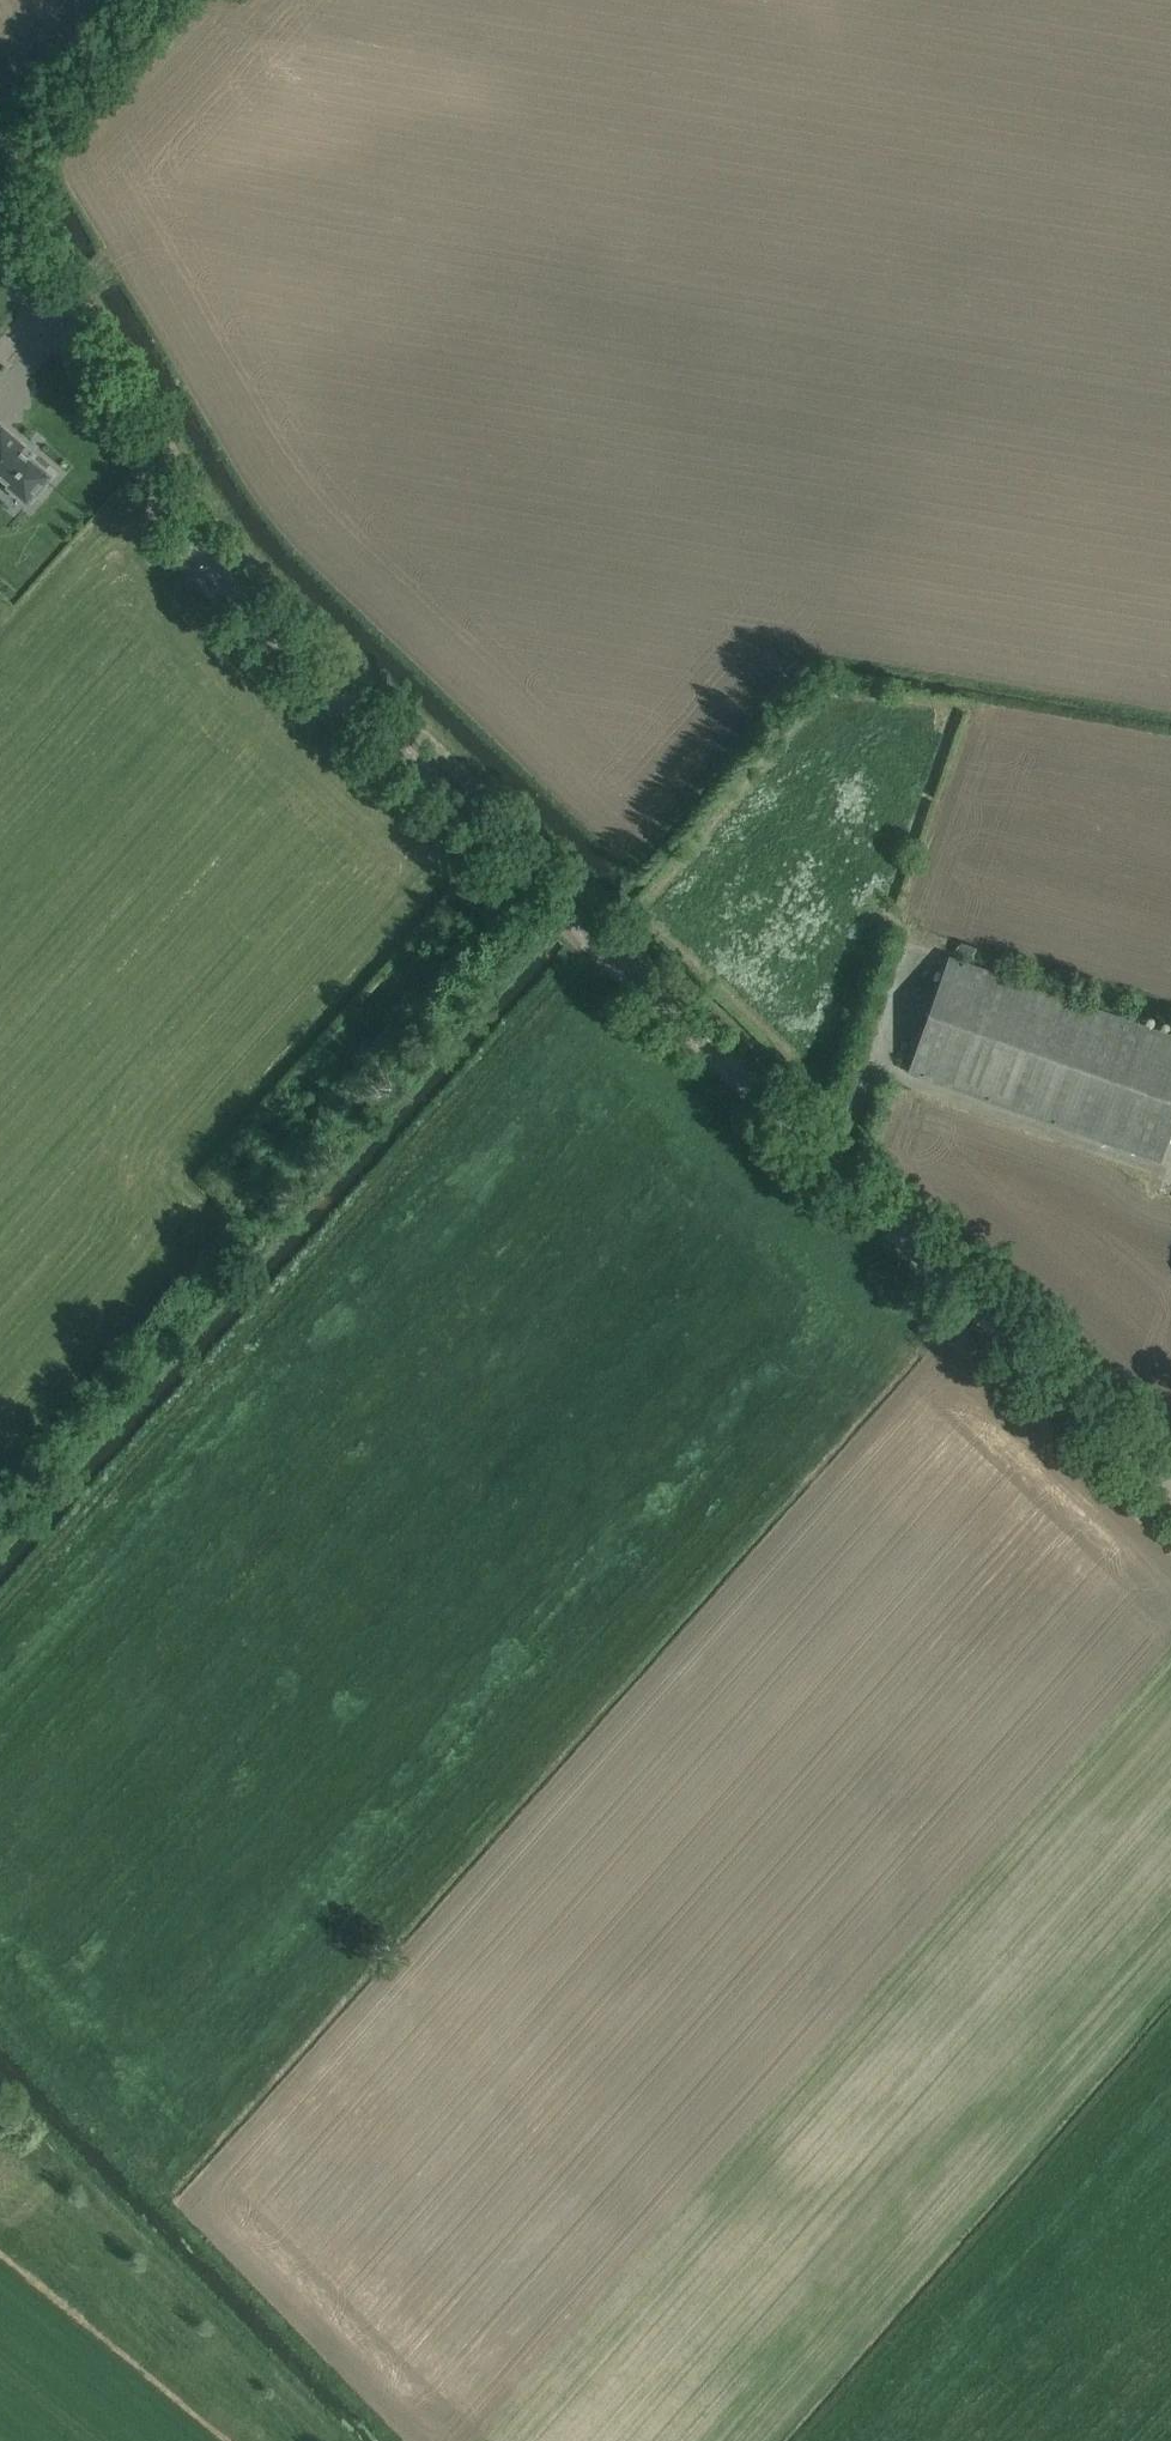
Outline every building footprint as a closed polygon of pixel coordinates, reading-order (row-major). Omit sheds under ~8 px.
[(26,497),(31,490),(35,493),(45,481),(41,479),(47,472),(18,448),(23,443),(0,424),(0,476),(26,497)] [(976,946),(961,941),(957,951),(973,956),(976,946)] [(908,1072),(1161,1162),(1170,1135),(1170,1035),(949,957),(908,1072)]
